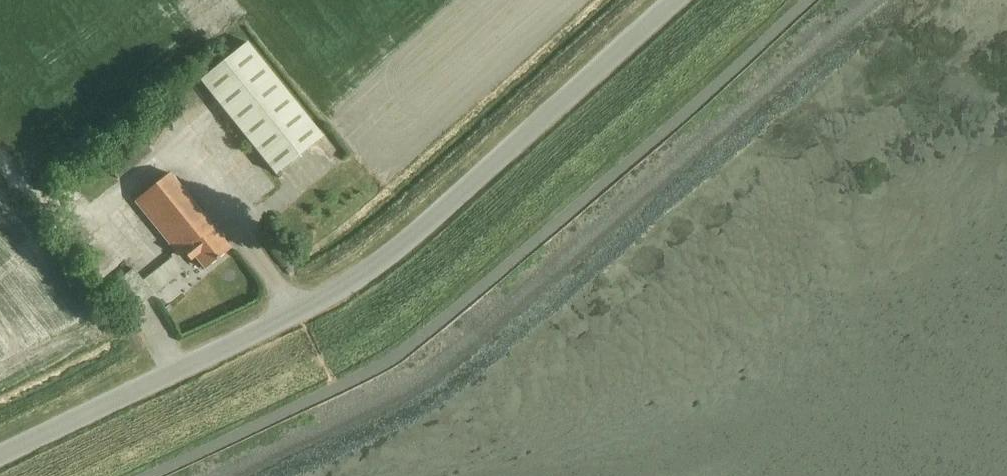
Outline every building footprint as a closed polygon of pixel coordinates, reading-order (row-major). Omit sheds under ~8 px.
[(200,80),(275,174),(322,137),(247,43),(200,80)] [(194,257),(205,270),(230,250),(169,174),(134,201),(179,256),(184,253),(190,260),(194,257)] [(105,287),(127,315),(183,271),(170,254),(140,278),(131,266),(105,287)]
